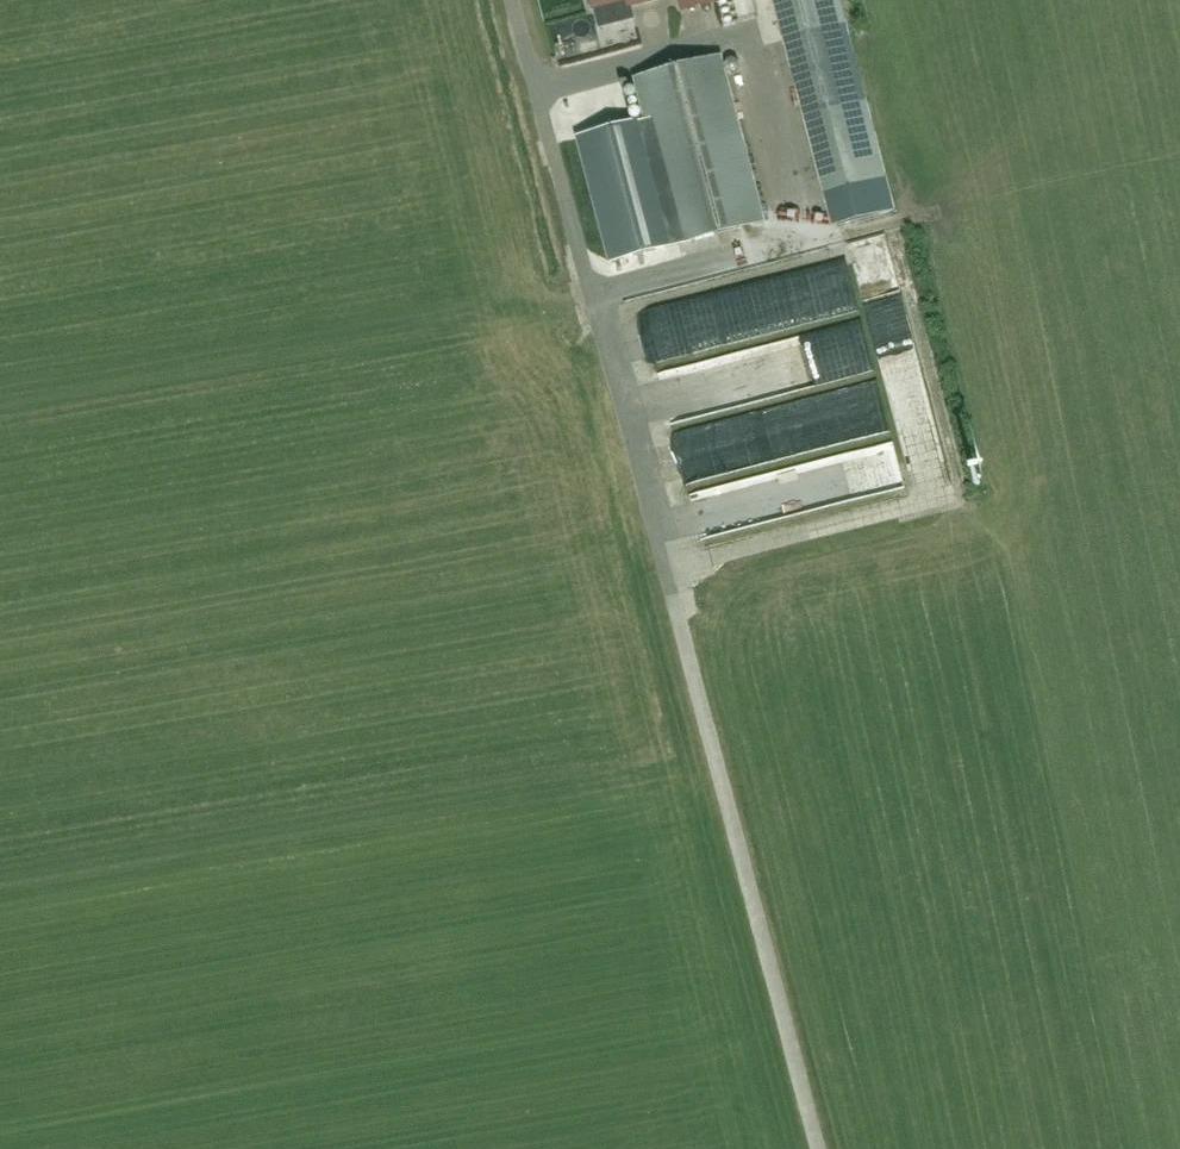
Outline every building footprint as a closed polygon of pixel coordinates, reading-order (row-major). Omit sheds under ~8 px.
[(594,10),(597,9),(601,26),(633,18),(631,7),(659,0),(591,0),(594,10)] [(756,43),(772,39),(762,0),(745,0),(756,43)] [(810,115),(866,101),(840,0),(780,0),(810,115)] [(647,120),(579,138),(612,261),(764,222),(721,57),(636,79),(647,120)] [(866,101),(810,115),(831,199),(888,185),(866,101)] [(888,185),(831,199),(838,226),(894,212),(888,185)] [(737,409),(830,388),(825,364),(820,341),(691,369),(698,402),(734,394),(737,409)] [(840,487),(842,492),(891,481),(883,448),(798,468),(801,481),(810,479),(813,493),(840,487)]
